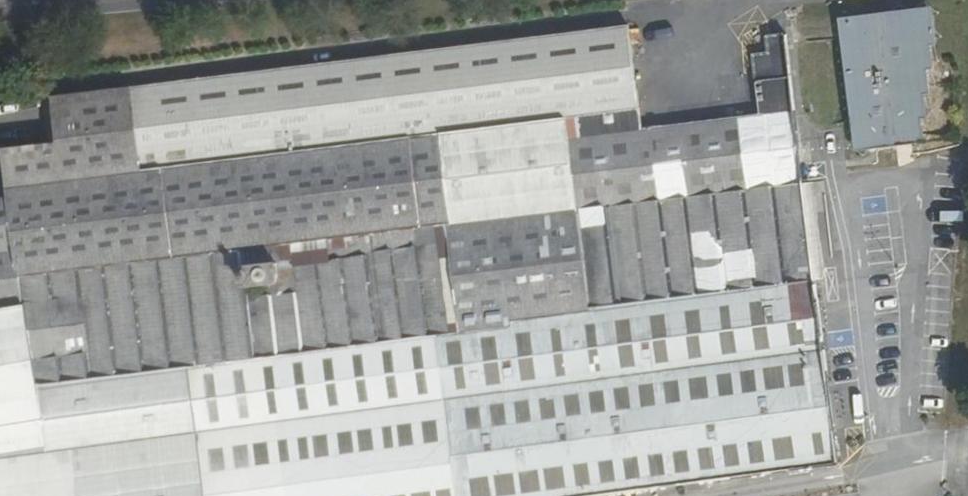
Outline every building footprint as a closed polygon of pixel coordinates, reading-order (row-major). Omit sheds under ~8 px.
[(930,2),(836,13),(853,146),(921,136),(919,113),(926,112),(924,89),(928,87),(926,64),(931,63),(929,41),(934,39),(930,2)] [(558,495),(837,458),(820,323),(802,183),(781,13),(765,15),(769,49),(753,51),(759,109),(692,117),(681,36),(629,42),(627,21),(500,38),(375,54),(264,68),(50,94),(55,139),(5,146),(10,192),(0,193),(0,495),(558,495)] [(267,38),(249,40),(250,48),(268,46),(267,38)]
